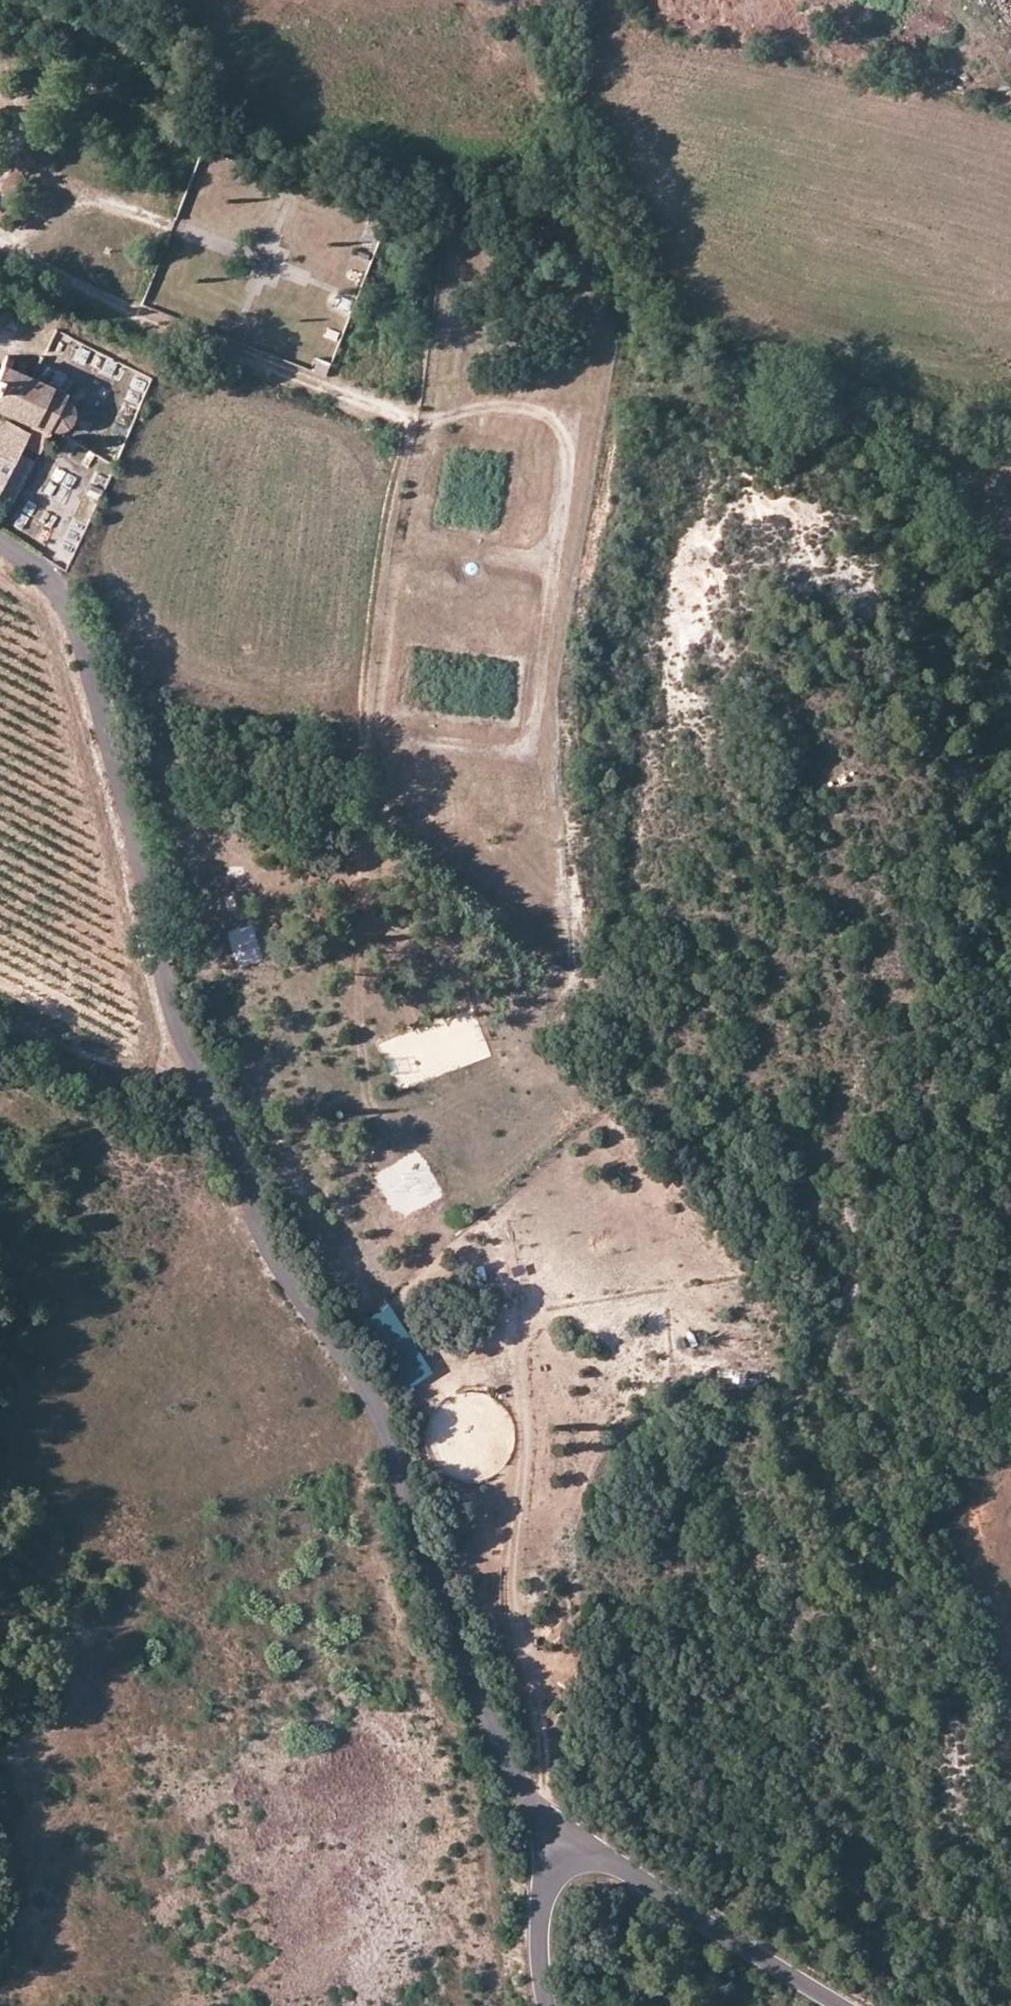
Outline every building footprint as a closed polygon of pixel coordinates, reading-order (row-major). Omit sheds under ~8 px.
[(69,438),(75,431),(80,424),(81,418),(79,412),(74,406),(61,393),(36,381),(32,379),(5,368),(0,377),(0,413),(2,414),(33,432),(51,439),(61,439),(69,438)] [(24,446),(33,432),(2,414),(0,418),(0,490),(24,446)] [(388,1303),(361,1321),(405,1389),(433,1371),(388,1303)]
